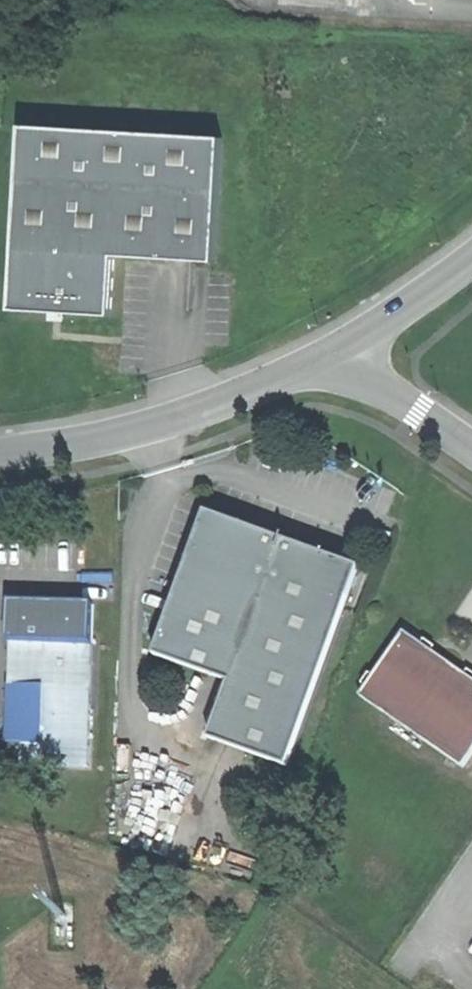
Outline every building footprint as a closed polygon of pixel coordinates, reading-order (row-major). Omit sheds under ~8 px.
[(26,127),(14,310),(61,313),(114,315),(119,256),(220,262),(225,138),(26,127)] [(283,540),(210,514),(174,615),(159,659),(193,671),(234,685),(214,742),(244,753),(292,770),(364,569),(283,540)] [(13,642),(16,642),(95,646),(97,606),(81,605),(13,603),(13,642)] [(407,633),(363,698),(466,770),(471,761),(471,678),(455,667),(430,649),(407,633)] [(29,747),(28,765),(91,768),(95,646),(16,642),(14,688),(21,688),(20,704),(19,747),(29,747)]
